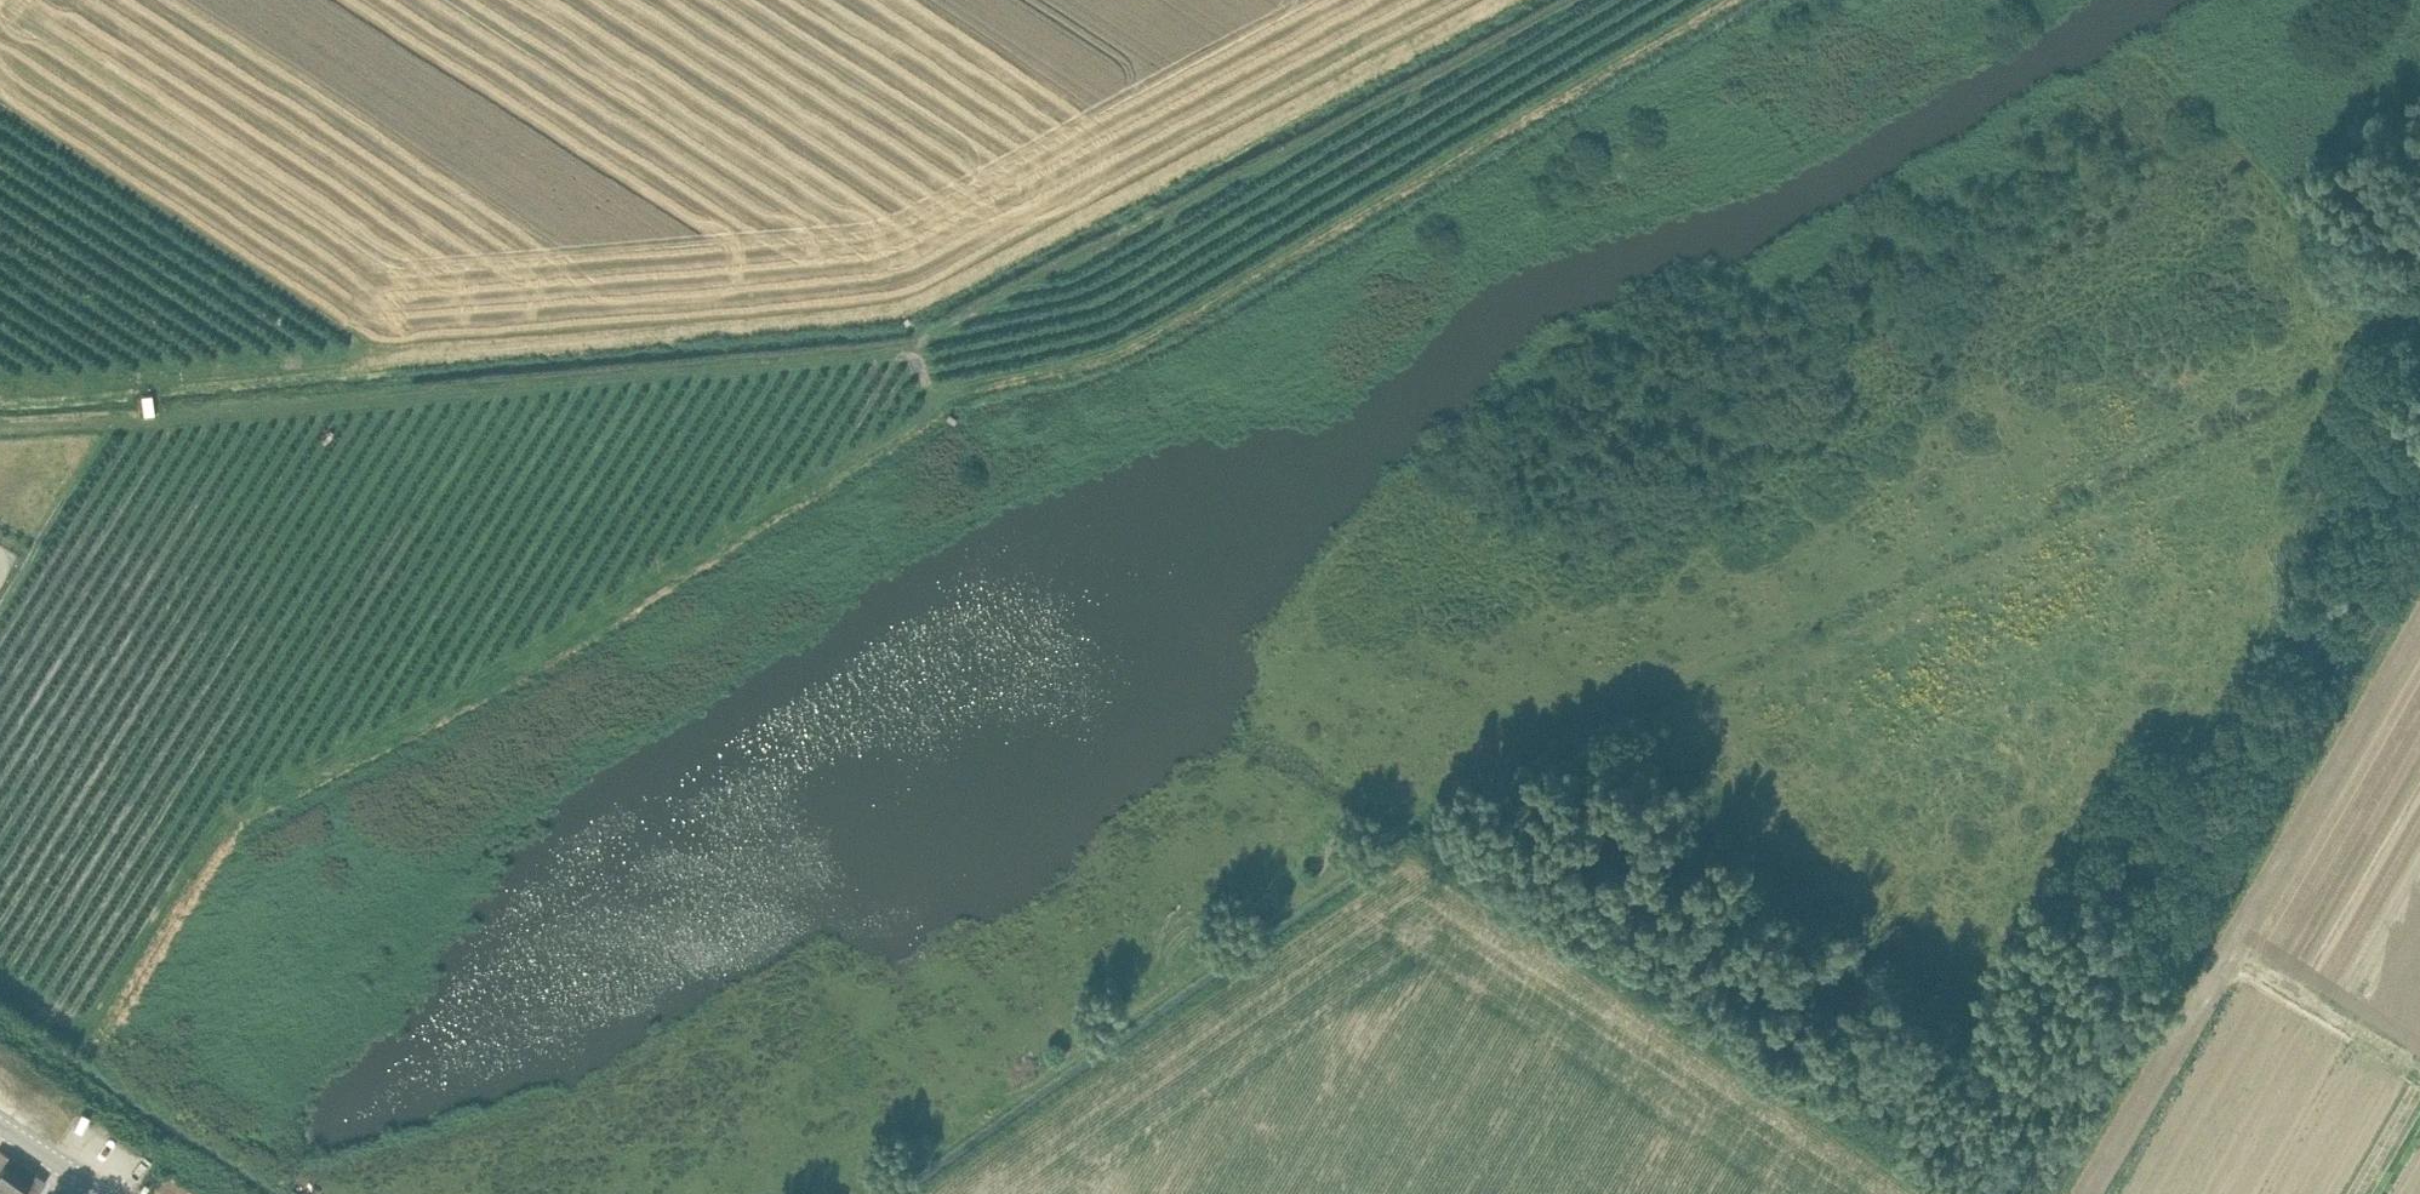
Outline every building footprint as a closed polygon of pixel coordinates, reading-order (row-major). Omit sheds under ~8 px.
[(46,1180),(0,1149),(0,1193),(37,1193),(46,1180)]
